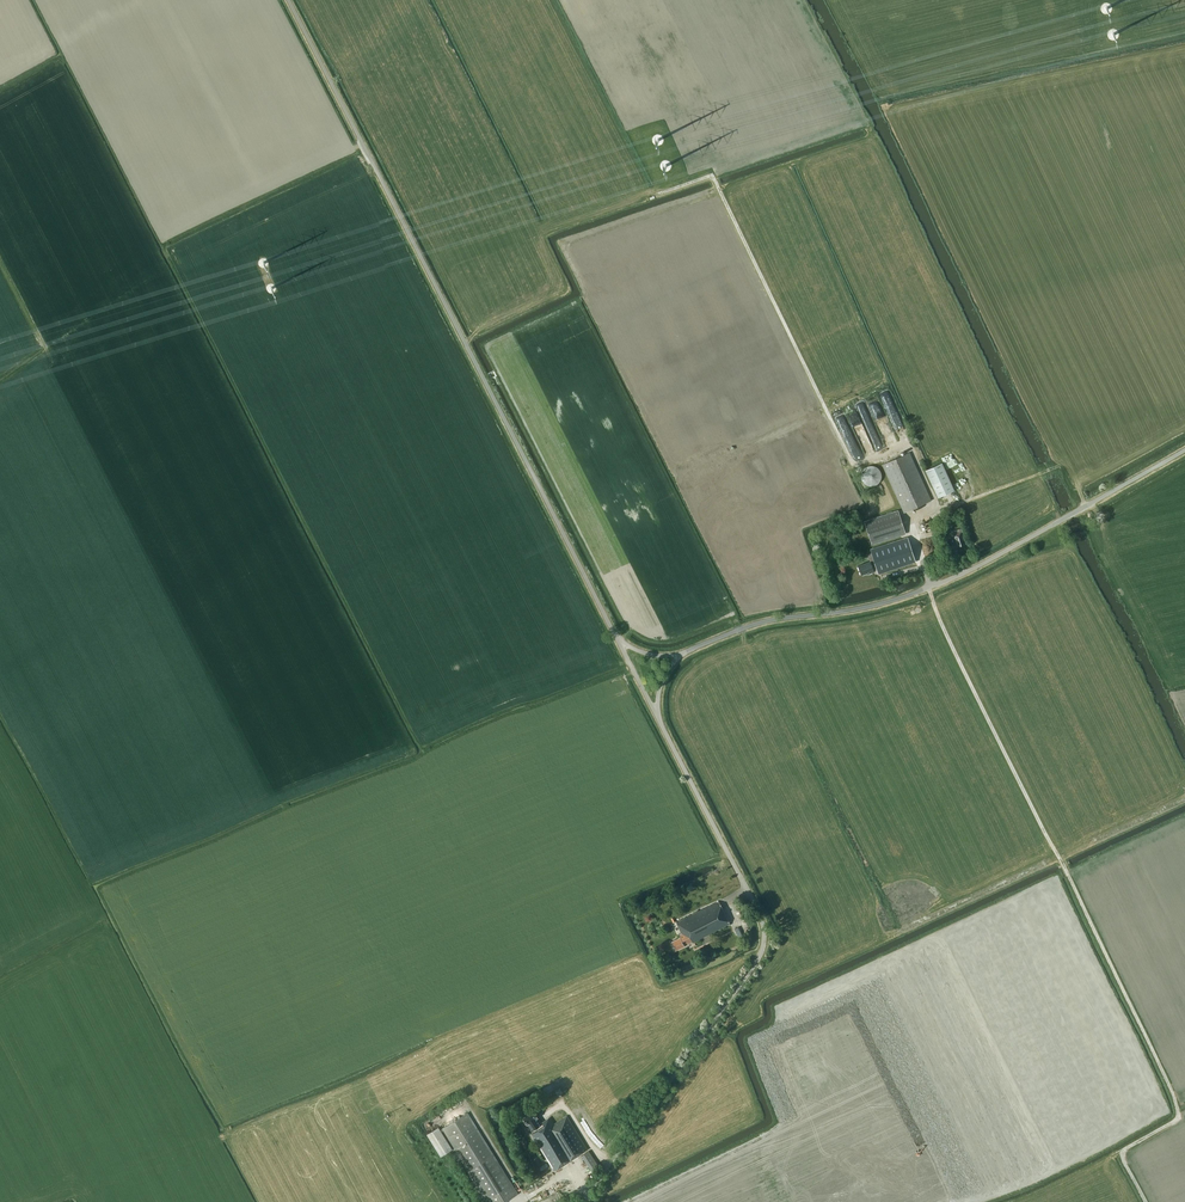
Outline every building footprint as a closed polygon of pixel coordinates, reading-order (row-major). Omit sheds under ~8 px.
[(844,412),(836,415),(839,424),(847,421),(844,412)] [(852,423),(856,435),(864,432),(859,415),(853,417),(854,423),(852,423)] [(864,419),(866,426),(874,424),(872,417),(864,419)] [(910,452),(882,464),(901,507),(904,513),(932,500),(910,452)] [(942,458),(948,469),(964,461),(961,455),(953,459),(951,454),(942,458)] [(954,490),(942,464),(942,463),(925,470),(938,497),(954,490)] [(872,466),(871,466),(870,466),(869,466),(868,466),(867,466),(866,467),(865,467),(865,468),(864,469),(863,469),(863,470),(862,471),(862,472),(861,473),(861,474),(861,475),(861,476),(861,477),(861,478),(862,479),(862,480),(862,481),(863,482),(864,482),(864,483),(865,484),(866,485),(867,485),(868,485),(869,486),(870,486),(871,486),(872,486),(873,486),(874,486),(875,485),(876,485),(877,485),(877,484),(878,484),(879,483),(879,482),(880,482),(880,481),(881,480),(881,479),(881,478),(882,478),(882,477),(882,476),(882,475),(882,474),(881,473),(881,472),(881,471),(880,471),(880,470),(879,469),(878,468),(877,467),(876,466),(875,466),(874,466),(873,466),(872,466)] [(872,545),(906,534),(900,515),(898,510),(864,521),(872,545)] [(962,533),(963,532),(962,529),(955,531),(956,534),(955,535),(958,547),(966,545),(962,533)] [(878,571),(879,573),(915,561),(908,537),(871,549),(873,554),(878,571)] [(868,575),(878,571),(873,554),(869,555),(871,562),(859,566),(862,576),(868,574),(868,575)] [(731,924),(719,902),(676,923),(682,934),(679,935),(680,938),(672,942),(676,950),(692,942),(693,943),(731,924)] [(738,937),(743,935),(739,926),(734,929),(738,937)] [(565,1078),(552,1083),(555,1090),(568,1085),(565,1078)] [(532,1131),(542,1124),(538,1117),(534,1111),(523,1118),(527,1124),(528,1124),(532,1131)] [(489,1201),(504,1201),(518,1194),(467,1112),(443,1128),(489,1201)] [(542,1127),(531,1134),(535,1139),(554,1170),(588,1149),(567,1116),(554,1124),(550,1117),(544,1121),(547,1124),(545,1125),(542,1127)] [(452,1149),(439,1127),(428,1134),(441,1155),(452,1149)] [(582,1155),(593,1172),(600,1167),(589,1151),(582,1155)]
